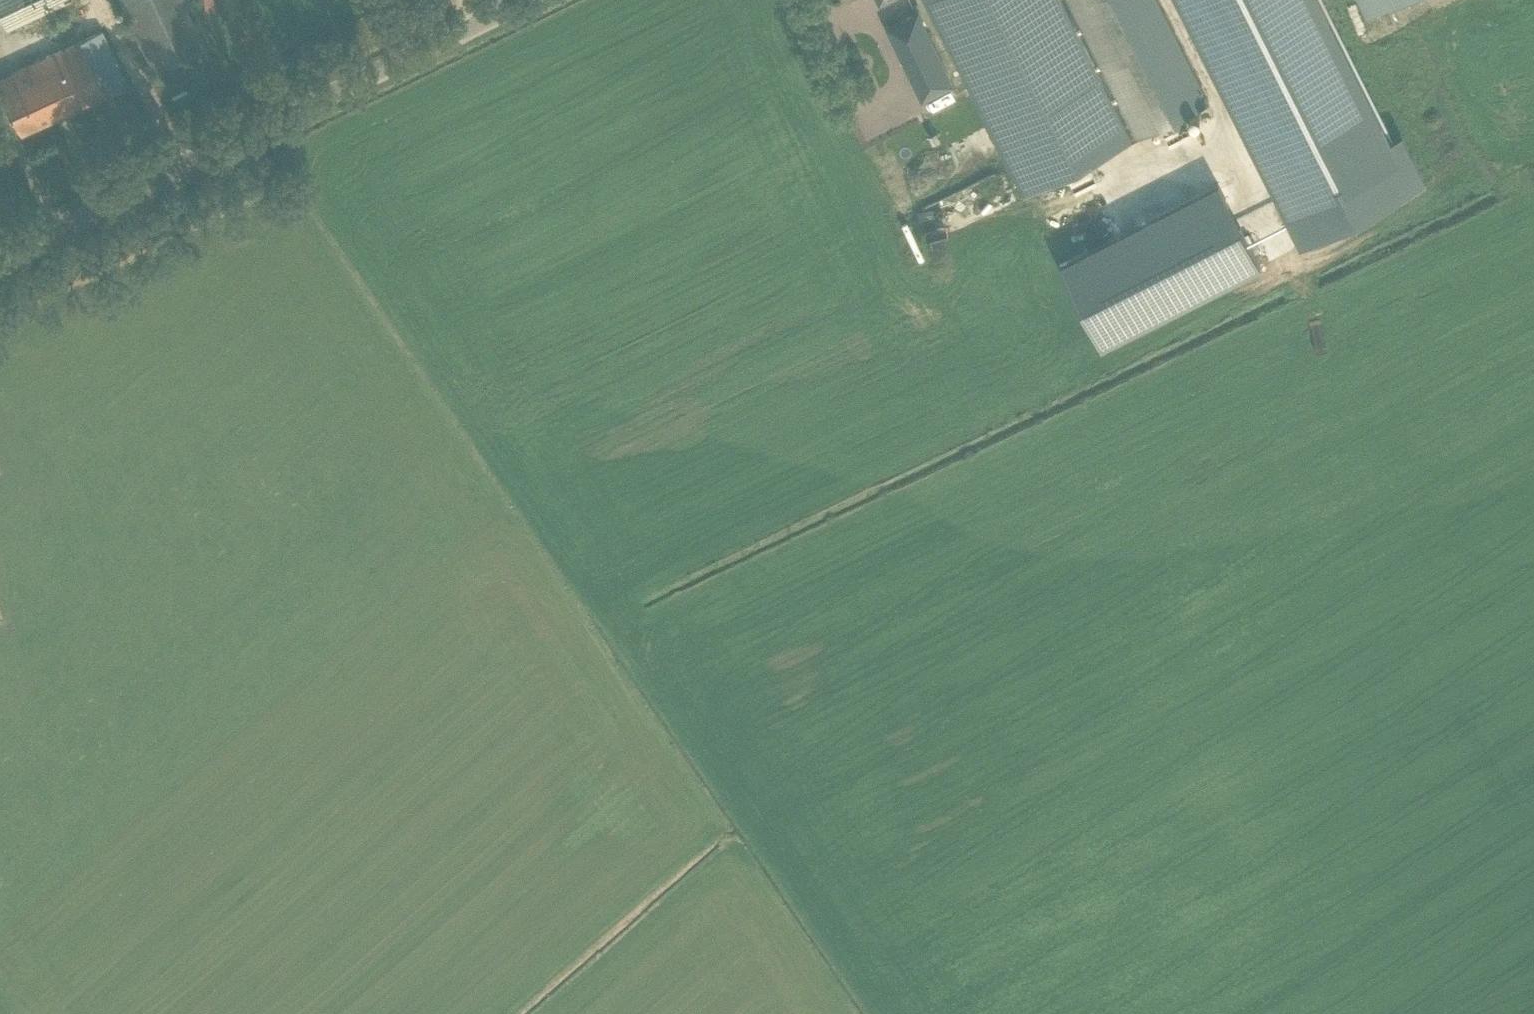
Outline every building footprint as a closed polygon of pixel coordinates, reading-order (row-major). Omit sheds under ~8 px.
[(8,31),(20,25),(22,29),(37,22),(35,18),(73,0),(0,0),(0,14),(8,31)] [(1023,192),(1066,171),(1087,160),(1208,99),(1157,0),(926,0),(1023,192)] [(1288,217),(1398,162),(1316,0),(1179,0),(1288,217)] [(1365,19),(1403,0),(1356,0),(1365,19)] [(952,85),(917,13),(887,28),(895,46),(922,100),(952,85)] [(22,133),(127,84),(102,30),(0,77),(0,86),(22,133)] [(1087,160),(1066,171),(1076,191),(1097,180),(1087,160)] [(1206,190),(1059,265),(1101,346),(1259,265),(1223,194),(1218,184),(1206,190)]
